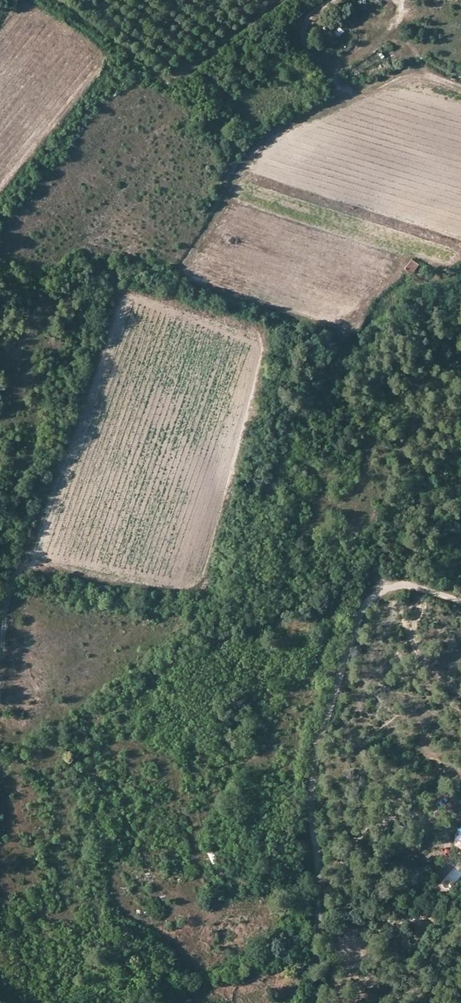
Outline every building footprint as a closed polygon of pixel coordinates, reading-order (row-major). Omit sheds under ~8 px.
[(401,270),(408,274),(417,263),(410,259),(401,270)]
